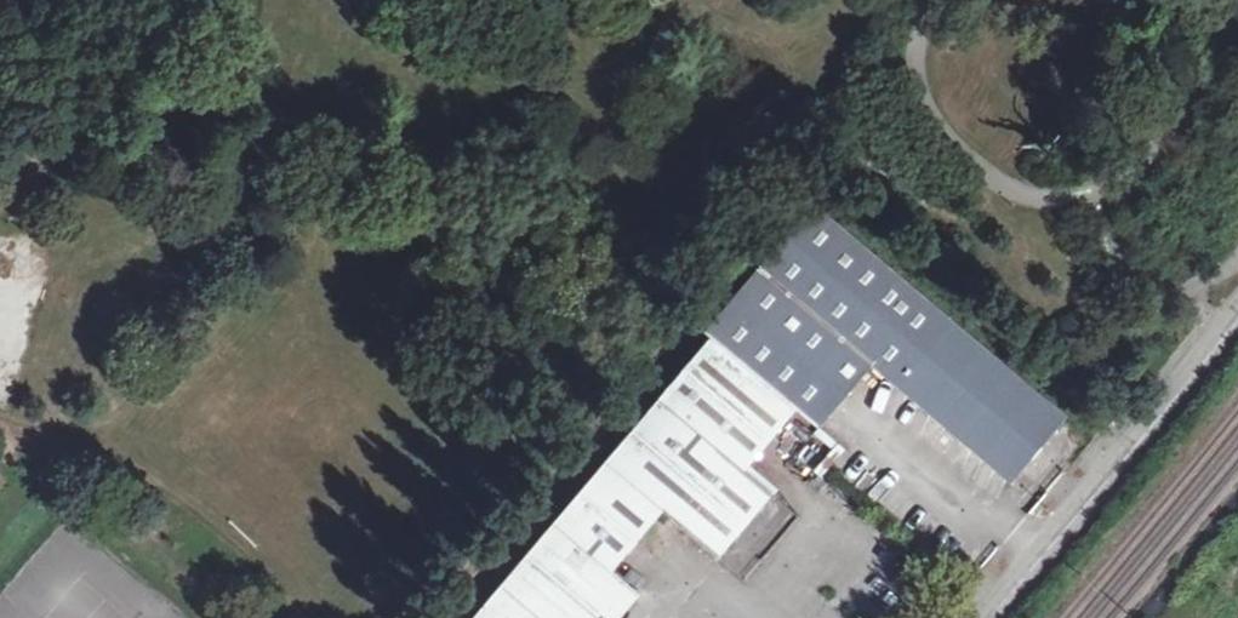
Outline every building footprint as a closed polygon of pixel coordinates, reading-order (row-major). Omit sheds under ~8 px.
[(796,408),(819,428),(873,364),(1012,482),(1067,418),(835,221),(815,204),(775,250),(706,330),(713,336),(796,408)] [(716,446),(744,470),(796,408),(713,336),(660,398),(716,446)] [(606,461),(662,508),(716,446),(660,398),(606,461)] [(690,532),(718,555),(771,493),(744,470),(716,446),(662,508),(690,532)] [(553,523),(610,571),(662,508),(606,461),(553,523)] [(743,576),(796,515),(775,497),(722,557),(743,576)] [(539,617),(618,617),(637,595),(610,571),(553,523),(501,586),(539,617)] [(501,586),(473,617),(539,617),(501,586)]
